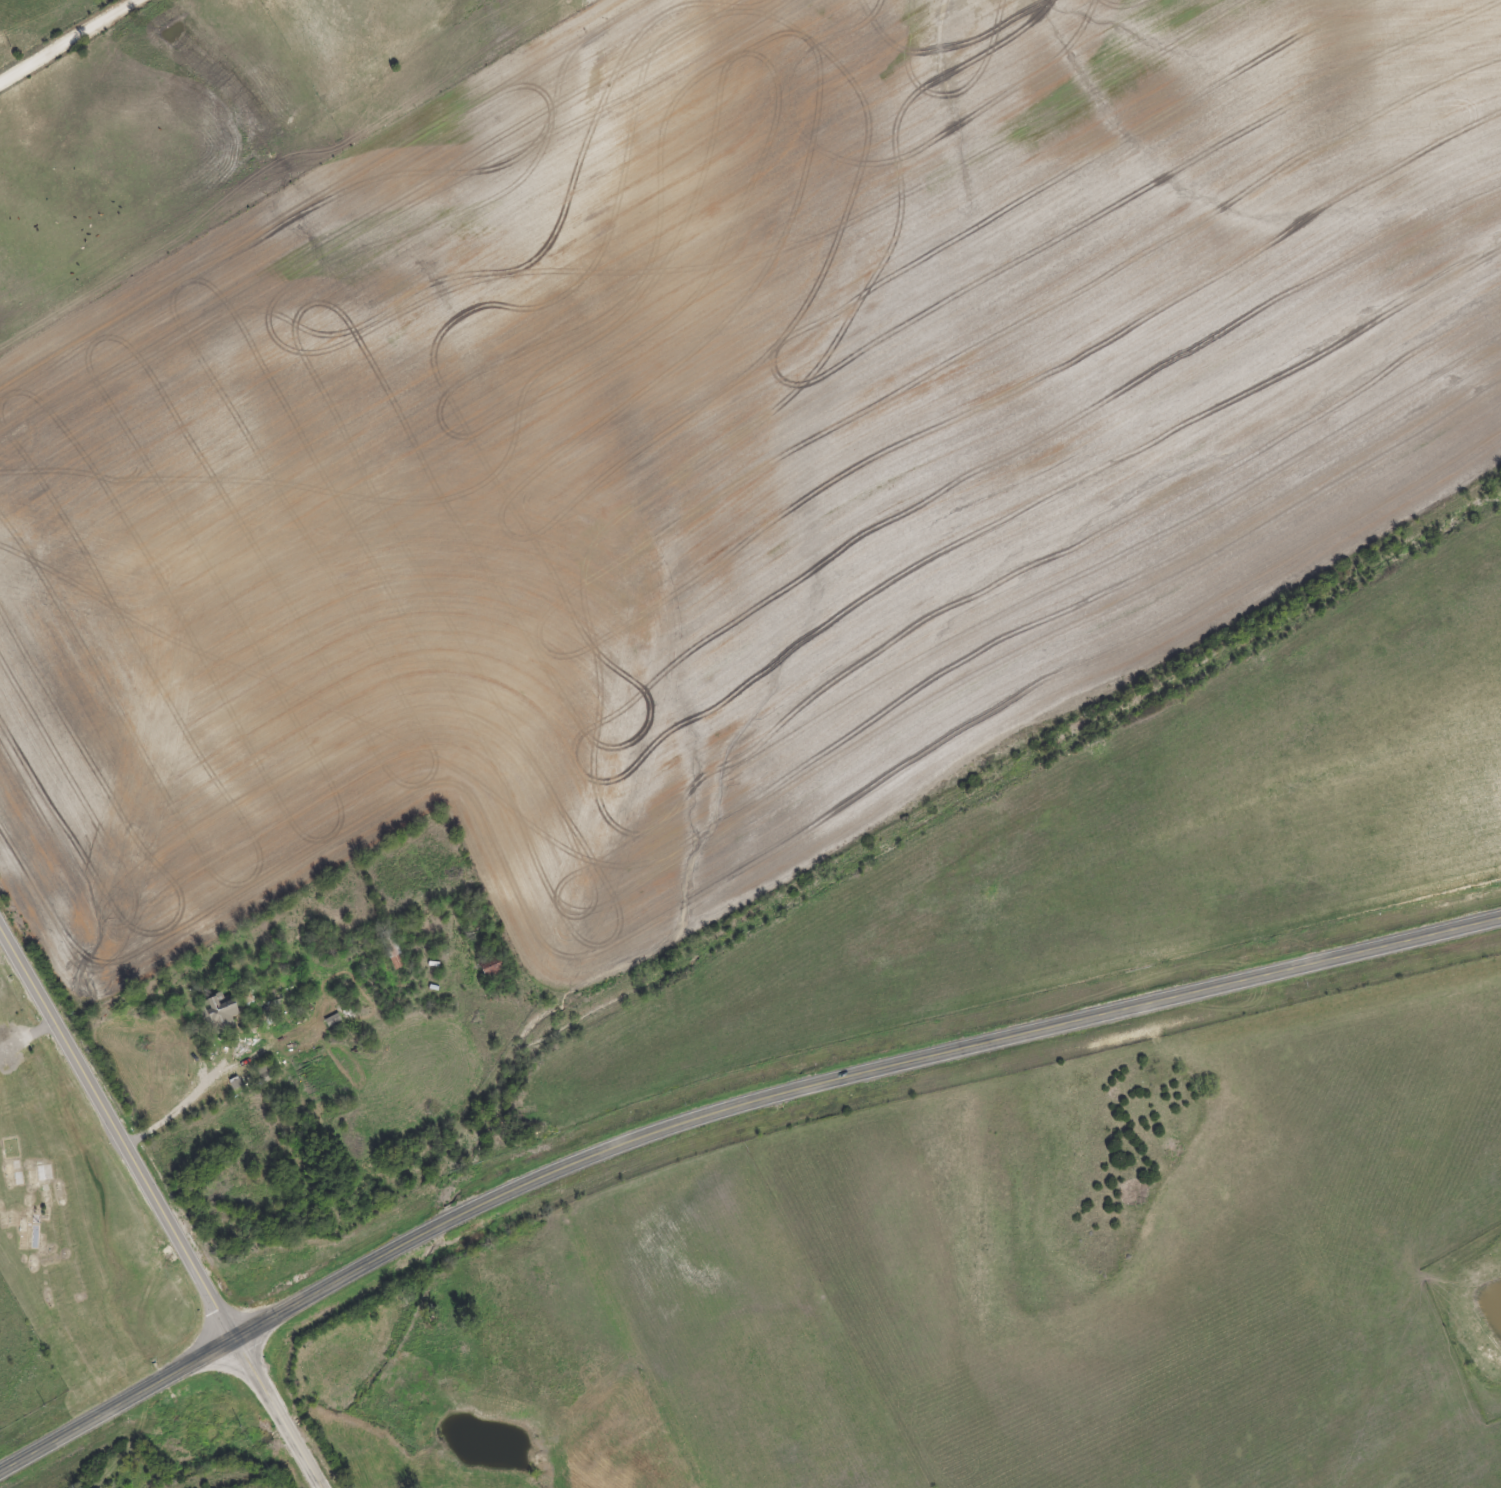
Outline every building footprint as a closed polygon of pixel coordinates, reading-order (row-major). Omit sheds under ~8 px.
[(381,932),(390,962),(401,958),(391,928),(381,932)] [(233,999),(218,1003),(215,994),(202,997),(210,1026),(238,1018),(233,999)] [(41,1179),(55,1178),(53,1164),(40,1165),(41,1179)]
